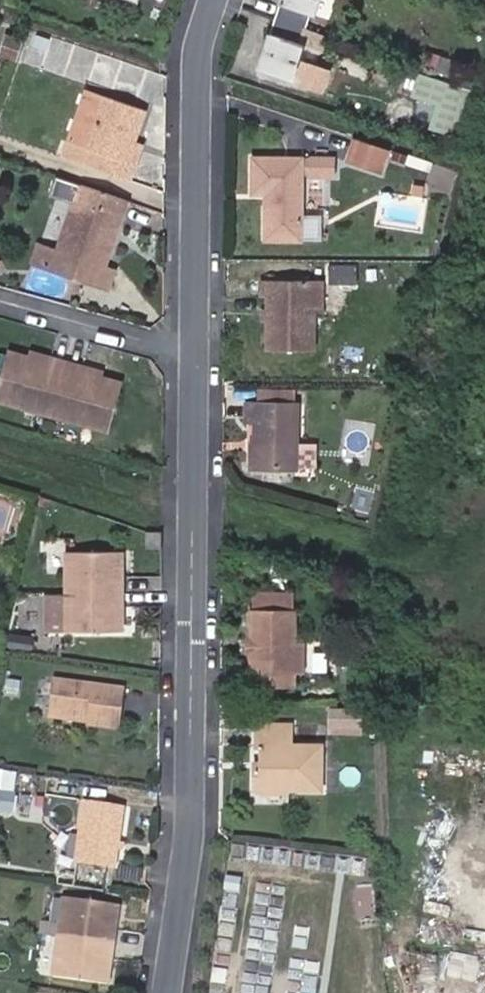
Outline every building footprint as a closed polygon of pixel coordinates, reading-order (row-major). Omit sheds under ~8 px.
[(306,28),(311,13),(317,15),(322,0),(284,0),(282,4),(280,3),(275,18),(306,28)] [(463,44),(484,50),(484,19),(474,15),(463,44)] [(301,44),(306,28),(275,18),(270,34),(273,34),(262,69),(295,79),(306,45),(301,44)] [(21,32),(5,27),(0,41),(0,49),(14,54),(21,32)] [(62,49),(27,38),(20,56),(55,68),(62,49)] [(437,71),(464,80),(469,66),(427,52),(423,66),(437,71)] [(458,95),(464,80),(437,71),(432,87),(458,95)] [(137,136),(129,133),(141,99),(81,80),(56,153),(123,175),(137,136)] [(361,153),(369,129),(349,122),(347,127),(345,126),(341,138),(343,139),(341,146),(361,153)] [(372,156),(379,132),(369,129),(361,153),(372,156)] [(397,145),(400,138),(386,133),(383,141),(397,145)] [(328,151),(246,150),(245,150),(245,189),(266,189),(266,202),(258,202),(258,235),(296,235),(296,169),(327,169),(328,151)] [(417,176),(417,166),(407,166),(407,176),(417,176)] [(123,198),(57,176),(51,193),(71,200),(55,248),(101,262),(123,198)] [(110,266),(101,262),(55,248),(35,241),(28,259),(104,285),(110,266)] [(353,261),(328,260),(328,274),(353,274),(353,261)] [(309,309),(309,273),(258,273),(258,294),(265,293),(264,345),(309,345),(309,309)] [(318,273),(309,273),(309,309),(317,309),(318,273)] [(364,314),(364,285),(345,284),(345,314),(364,314)] [(34,348),(32,356),(49,361),(51,352),(34,348)] [(53,414),(68,357),(51,352),(49,361),(32,356),(7,349),(0,374),(0,399),(53,414)] [(68,357),(53,414),(110,430),(124,382),(101,375),(83,370),(84,362),(68,357)] [(83,370),(101,375),(103,368),(84,362),(83,370)] [(252,398),(241,398),(241,415),(250,415),(250,462),(290,462),(290,461),(306,460),(307,437),(291,437),(292,398),(286,398),(268,397),(268,384),(253,384),(252,398)] [(286,398),(286,384),(268,384),(268,397),(286,398)] [(59,547),(59,588),(117,589),(117,547),(59,547)] [(117,589),(59,588),(59,592),(59,626),(117,629),(117,589)] [(59,626),(59,592),(39,592),(39,626),(59,626)] [(290,685),(291,598),(246,598),(246,610),(236,610),(236,649),(246,650),(246,685),(248,685),(288,685),(290,685)] [(15,648),(18,634),(6,631),(3,646),(15,648)] [(82,714),(80,725),(116,731),(123,688),(50,677),(45,708),(82,714)] [(288,702),(288,685),(248,685),(247,701),(288,702)] [(43,719),(80,725),(82,714),(45,708),(43,719)] [(362,708),(329,708),(328,727),(362,727),(362,708)] [(257,744),(257,760),(257,767),(252,767),(251,789),(315,790),(316,745),(284,745),(284,725),(252,724),(252,743),(257,744)] [(19,770),(0,767),(0,808),(13,810),(19,770)] [(46,803),(48,796),(39,794),(38,802),(46,803)] [(122,808),(85,802),(74,873),(64,871),(57,874),(56,881),(103,887),(106,862),(113,863),(122,808)] [(63,920),(61,933),(115,941),(120,902),(67,893),(63,920)] [(61,933),(63,920),(49,918),(47,931),(61,933)] [(115,941),(61,933),(55,973),(109,980),(115,941)]
